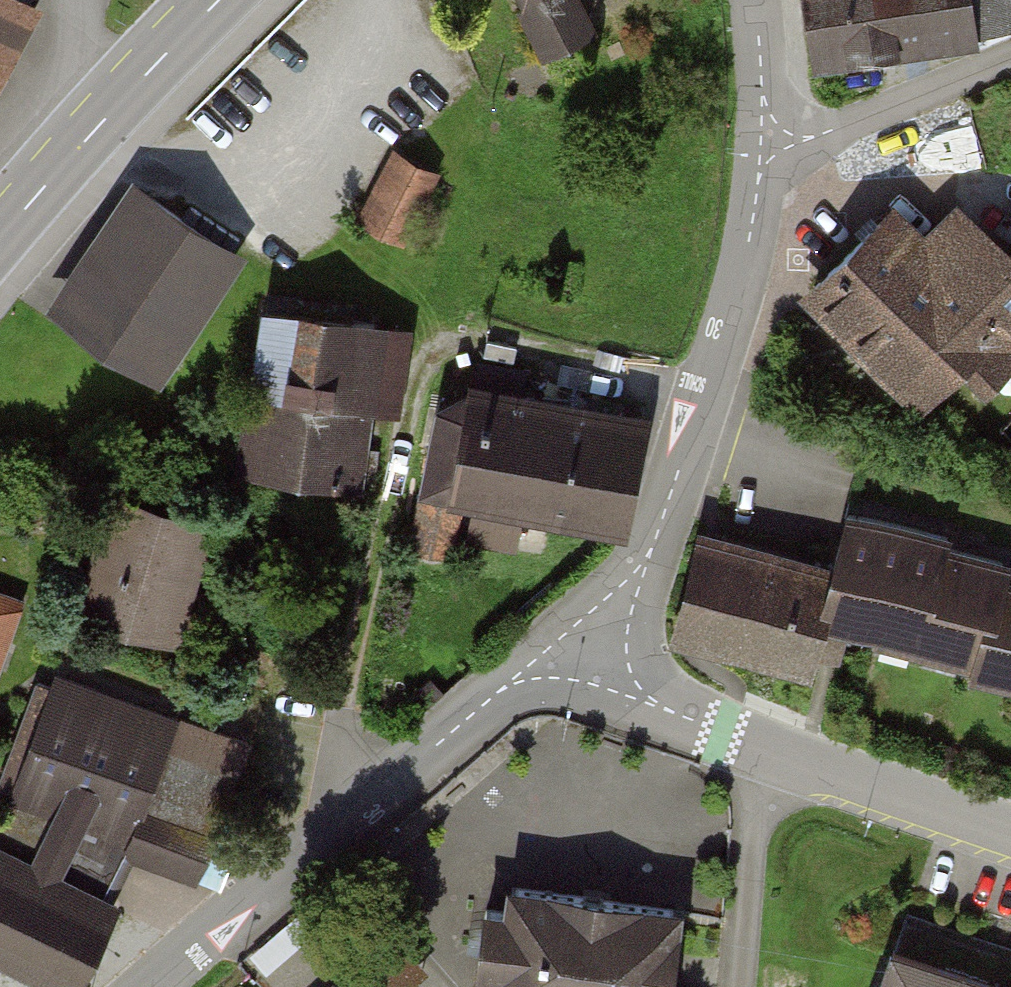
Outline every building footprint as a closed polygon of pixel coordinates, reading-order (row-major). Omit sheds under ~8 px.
[(22,0),(0,0),(0,40),(22,0)] [(547,48),(588,27),(575,0),(522,0),(547,48)] [(813,48),(827,59),(977,36),(975,23),(1010,18),(1007,0),(805,0),(813,48)] [(433,173),(398,155),(363,222),(399,240),(433,173)] [(232,253),(140,190),(60,307),(152,370),(232,253)] [(883,223),(815,289),(922,398),(989,333),(1010,355),(1010,255),(1004,263),(956,215),(915,255),(883,223)] [(374,323),(268,310),(258,394),(223,390),(213,470),(351,487),(374,323)] [(440,406),(414,546),(450,553),(461,493),(624,524),(644,422),(524,399),(528,377),(477,368),(473,388),(440,406)] [(202,527),(117,503),(87,610),(149,628),(153,612),(166,605),(178,609),(202,527)] [(849,517),(834,573),(704,538),(678,633),(810,668),(824,617),(1010,667),(1010,560),(849,517)] [(15,602),(0,597),(0,642),(15,602)] [(68,986),(72,986),(114,905),(100,898),(124,847),(196,873),(235,773),(162,745),(174,716),(59,675),(54,687),(37,681),(4,772),(20,778),(13,800),(0,823),(0,953),(68,986)] [(518,888),(514,917),(491,914),(484,968),(507,971),(505,986),(668,986),(678,909),(518,888)] [(909,915),(884,986),(1010,986),(1010,952),(909,915)]
